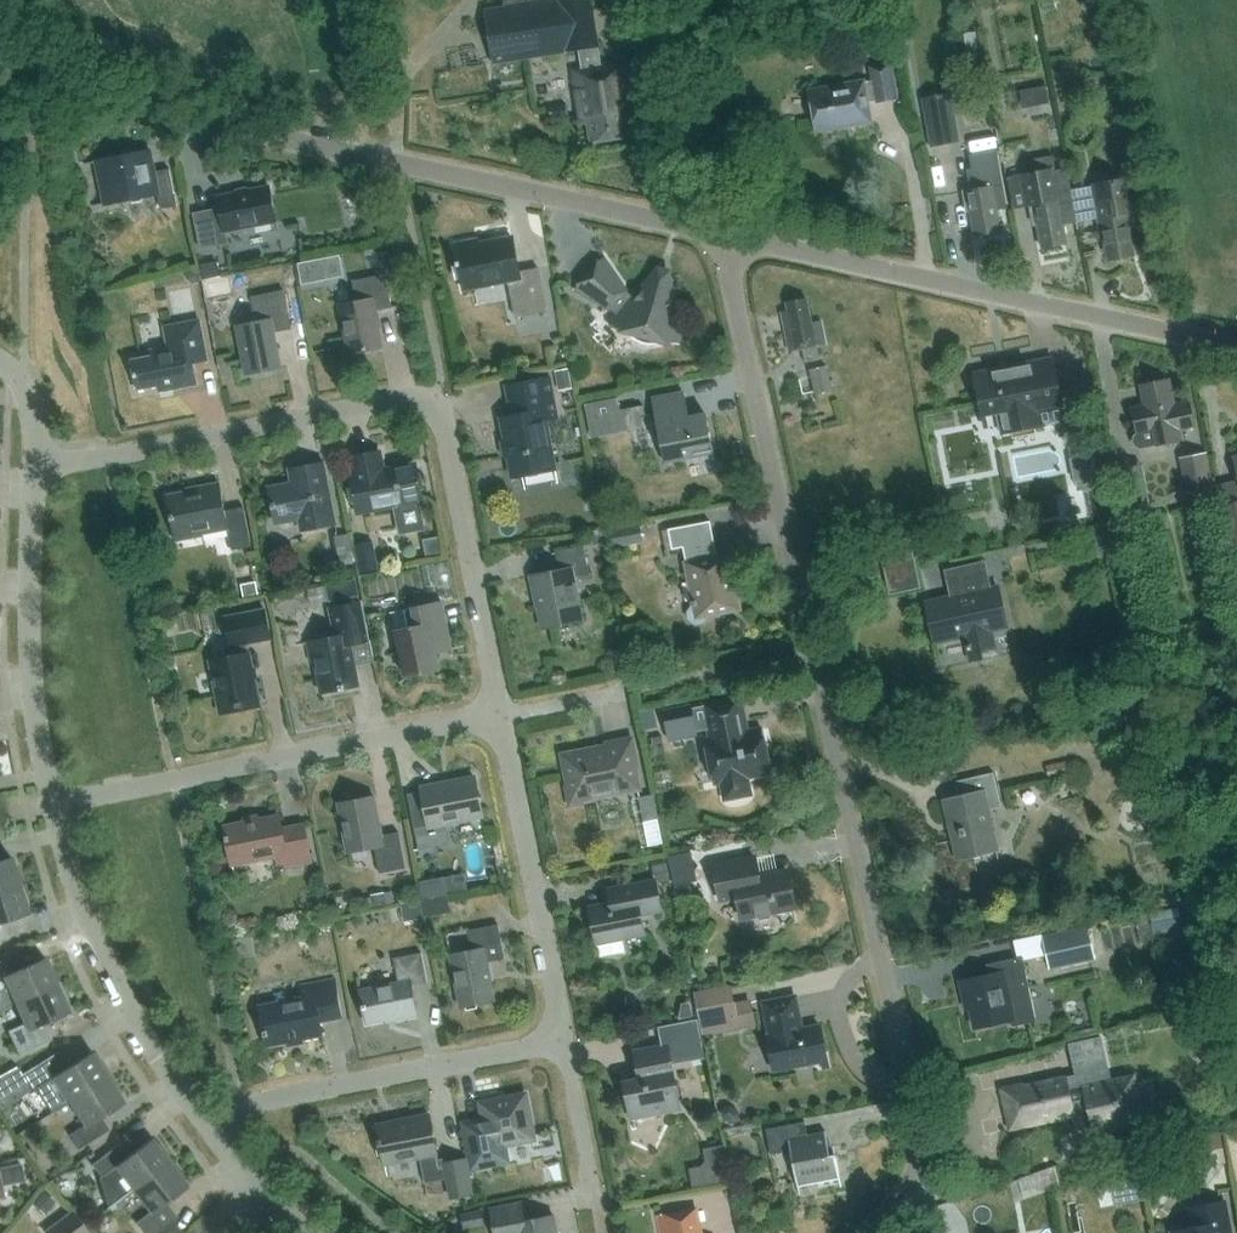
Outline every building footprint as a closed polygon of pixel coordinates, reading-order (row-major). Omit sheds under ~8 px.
[(485,9),(494,63),(580,50),(583,67),(573,69),(582,119),(588,118),(592,142),(633,135),(629,111),(635,110),(627,64),(609,66),(609,62),(601,64),(598,47),(600,47),(593,0),(514,0),(505,1),(505,6),(485,9)] [(809,90),(817,131),(872,122),(868,99),(876,97),(877,102),(897,99),(891,63),(871,66),(873,82),(865,83),(864,78),(840,82),(841,85),(809,90)] [(1047,85),(1035,88),(1039,105),(1050,103),(1047,85)] [(950,92),(922,97),(931,146),(960,140),(950,92)] [(566,104),(550,107),(552,119),(568,116),(566,104)] [(162,208),(177,205),(170,168),(155,171),(151,150),(118,156),(112,154),(107,155),(103,159),(85,162),(85,164),(97,162),(105,202),(93,204),(93,206),(159,193),(162,208)] [(972,190),(964,191),(968,210),(971,210),(976,235),(1002,230),(998,208),(1006,206),(1007,208),(1008,207),(997,150),(971,155),(973,169),(968,170),(972,190)] [(1032,172),(1020,174),(1026,207),(1031,206),(1034,224),(1038,224),(1043,248),(1067,243),(1064,224),(1076,222),(1078,228),(1079,228),(1067,167),(1056,170),(1053,155),(1029,160),(1032,172)] [(1092,185),(1073,189),(1080,221),(1097,218),(1100,236),(1104,235),(1109,260),(1133,255),(1125,213),(1139,210),(1132,177),(1092,185)] [(277,221),(270,185),(218,196),(220,207),(194,213),(201,248),(229,243),(226,231),(277,221)] [(458,266),(460,266),(463,286),(499,279),(499,282),(509,280),(516,317),(547,310),(539,267),(538,267),(539,271),(521,274),(513,237),(479,244),(478,240),(455,245),(459,261),(457,261),(458,266)] [(656,343),(659,343),(659,342),(672,339),(682,342),(669,275),(657,272),(634,297),(627,290),(605,258),(598,262),(579,282),(576,289),(611,308),(618,315),(612,322),(622,325),(631,334),(631,335),(635,338),(637,339),(638,340),(641,342),(646,343),(650,344),(653,344),(656,343)] [(220,274),(217,260),(201,263),(204,277),(220,274)] [(312,260),(299,263),(303,284),(316,281),(312,260)] [(199,269),(186,272),(187,279),(196,283),(202,282),(199,269)] [(376,311),(393,307),(386,274),(353,280),(357,301),(340,304),(349,353),(383,347),(376,311)] [(246,373),(282,367),(275,331),(292,328),(285,290),(253,296),(258,321),(237,325),(246,373)] [(817,345),(827,343),(822,320),(812,322),(807,298),(787,302),(789,310),(782,312),(790,351),(803,348),(806,362),(820,359),(817,345)] [(206,360),(208,360),(200,320),(165,326),(169,346),(152,350),(153,356),(133,360),(139,388),(172,382),(173,388),(198,383),(193,358),(205,356),(206,360)] [(975,374),(983,414),(998,412),(1002,432),(1063,420),(1064,420),(1062,408),(1063,408),(1052,356),(1007,365),(1008,370),(1000,372),(1000,369),(975,374)] [(826,365),(810,369),(815,394),(831,391),(826,365)] [(573,388),(569,368),(555,371),(559,391),(573,388)] [(546,420),(557,418),(550,377),(507,386),(513,416),(502,418),(506,439),(501,440),(505,457),(509,456),(513,477),(556,468),(546,420)] [(1141,447),(1156,444),(1185,438),(1182,428),(1194,425),(1189,400),(1175,403),(1169,378),(1140,384),(1144,404),(1132,407),(1138,432),(1134,436),(1134,441),(1136,445),(1141,447)] [(647,405),(644,390),(623,394),(626,409),(647,405)] [(711,450),(713,460),(715,460),(706,414),(687,418),(686,411),(688,411),(685,393),(653,399),(665,461),(694,455),(693,453),(711,450)] [(619,397),(585,403),(590,427),(611,423),(621,409),(619,397)] [(1064,420),(1063,420),(1066,435),(1087,431),(1084,416),(1064,420)] [(422,499),(416,464),(383,471),(379,452),(353,457),(357,476),(352,477),(359,511),(393,504),(399,535),(426,529),(420,499),(422,499)] [(1214,485),(1207,452),(1181,457),(1188,491),(1214,485)] [(1097,482),(1092,455),(1071,459),(1077,486),(1097,482)] [(324,462),(302,467),(303,470),(292,472),(291,469),(290,469),(292,482),(269,487),(274,510),(278,509),(281,522),(300,518),(302,530),(336,523),(324,462)] [(1231,522),(1235,542),(1236,541),(1236,479),(1221,483),(1231,522)] [(228,528),(232,549),(252,546),(244,506),(225,510),(220,482),(198,487),(199,489),(168,495),(178,549),(180,548),(177,534),(201,529),(201,533),(228,528)] [(740,608),(729,554),(715,557),(712,541),(714,541),(710,520),(669,529),(672,549),(683,547),(694,600),(691,600),(692,606),(689,611),(690,618),(696,622),(703,621),(707,615),(740,608)] [(626,526),(608,529),(612,548),(630,544),(626,526)] [(604,544),(601,528),(586,532),(589,547),(604,544)] [(356,563),(350,533),(333,536),(339,566),(356,563)] [(443,554),(440,535),(423,538),(427,557),(443,554)] [(879,543),(884,565),(915,558),(910,537),(879,543)] [(380,569),(374,539),(355,543),(360,573),(380,569)] [(532,575),(542,627),(583,619),(575,579),(590,576),(584,545),(555,551),(559,570),(532,575)] [(986,559),(945,568),(951,596),(926,601),(935,641),(965,635),(971,659),(997,653),(992,629),(1007,625),(998,585),(992,586),(986,559)] [(357,579),(327,584),(330,600),(360,594),(357,579)] [(260,595),(257,581),(241,584),(243,598),(260,595)] [(369,639),(374,661),(375,661),(363,601),(330,607),(336,636),(298,643),(298,645),(308,643),(312,661),(315,660),(322,692),(360,685),(351,643),(369,639)] [(451,649),(452,656),(453,656),(443,601),(405,609),(409,628),(396,630),(406,676),(440,669),(436,651),(451,649)] [(258,702),(258,705),(260,705),(247,642),(272,637),(266,608),(225,617),(231,646),(232,645),(234,655),(211,660),(222,713),(223,712),(222,709),(258,702)] [(1225,633),(1229,652),(1236,650),(1236,631),(1225,633)] [(691,704),(664,710),(670,740),(672,740),(671,739),(696,734),(696,735),(697,735),(697,731),(707,729),(710,729),(712,739),(708,740),(713,762),(717,761),(720,779),(716,780),(716,782),(724,780),(726,792),(735,794),(740,793),(748,788),(746,776),(750,775),(769,771),(764,746),(767,746),(764,729),(747,732),(745,720),(741,700),(742,700),(742,698),(706,705),(705,705),(692,707),(691,704)] [(639,787),(636,767),(637,767),(632,738),(605,743),(606,749),(588,752),(588,750),(563,755),(569,786),(566,786),(570,803),(585,800),(584,798),(639,787)] [(1047,765),(1049,778),(1068,775),(1065,762),(1047,765)] [(942,799),(956,860),(1001,850),(991,809),(1003,806),(995,771),(956,780),(959,794),(942,799)] [(483,816),(475,776),(422,786),(428,814),(413,817),(420,849),(450,842),(446,823),(483,816)] [(654,794),(640,797),(645,821),(659,818),(654,794)] [(381,872),(406,867),(399,832),(382,835),(375,796),(338,803),(348,852),(375,846),(381,872)] [(1164,801),(1158,797),(1150,799),(1146,806),(1148,816),(1155,819),(1163,817),(1166,811),(1164,801)] [(311,861),(304,823),(282,828),(279,815),(259,819),(258,814),(243,817),(244,822),(225,825),(227,835),(226,835),(227,840),(228,840),(233,864),(277,855),(280,867),(311,861)] [(689,853),(670,856),(676,886),(695,882),(689,853)] [(755,915),(761,919),(770,917),(774,912),(794,908),(796,920),(797,920),(787,870),(758,875),(755,856),(715,864),(722,900),(738,896),(742,918),(755,915)] [(20,885),(11,857),(0,860),(0,891),(20,885)] [(668,872),(666,859),(651,861),(654,874),(668,872)] [(448,894),(445,876),(420,881),(424,899),(448,894)] [(625,951),(622,937),(645,933),(641,914),(662,910),(655,879),(618,886),(621,901),(590,907),(600,956),(625,951)] [(29,914),(20,885),(0,891),(0,923),(29,914)] [(694,900),(690,885),(675,889),(678,904),(694,900)] [(385,894),(384,892),(371,894),(371,896),(364,898),(366,908),(394,902),(392,892),(385,894)] [(426,916),(451,911),(448,897),(424,901),(426,916)] [(424,918),(421,901),(401,905),(404,922),(424,918)] [(1183,925),(1178,906),(1148,913),(1152,932),(1183,925)] [(466,1004),(477,1002),(477,1003),(494,1000),(487,962),(506,958),(499,924),(468,930),(472,950),(451,954),(461,1006),(466,1005),(466,1004)] [(1089,926),(1044,936),(1051,968),(1096,958),(1089,926)] [(0,932),(0,941),(8,939),(8,938),(2,940),(0,932)] [(396,1017),(396,1019),(417,1015),(412,985),(428,982),(422,952),(394,958),(399,982),(361,989),(367,1023),(396,1017)] [(16,1004),(57,984),(45,957),(15,971),(9,958),(14,956),(14,955),(0,961),(0,996),(0,1011),(16,1004)] [(964,997),(968,996),(975,1028),(1011,1020),(1012,1026),(1037,1021),(1022,955),(986,963),(989,974),(960,980),(964,997)] [(322,1034),(319,1021),(341,1017),(334,979),(301,986),(303,997),(260,1006),(265,1030),(264,1030),(265,1035),(266,1035),(268,1044),(287,1041),(288,1045),(303,1043),(302,1038),(322,1034)] [(57,984),(16,1004),(25,1025),(10,1032),(10,1030),(9,1031),(19,1054),(52,1039),(52,1038),(47,1041),(40,1025),(70,1012),(57,984)] [(728,1016),(722,988),(695,993),(700,1021),(728,1016)] [(772,1035),(768,1035),(775,1069),(825,1059),(826,1064),(823,1065),(823,1066),(828,1065),(820,1025),(801,1029),(798,1015),(799,1015),(795,996),(764,1002),(768,1021),(770,1021),(772,1035)] [(682,1003),(679,1019),(694,1016),(691,1002),(682,1003)] [(640,1078),(624,1081),(634,1128),(635,1127),(633,1118),(680,1109),(670,1055),(704,1048),(698,1019),(660,1026),(663,1045),(634,1050),(640,1078)] [(1008,1102),(1005,1103),(1007,1114),(1011,1114),(1014,1128),(1090,1112),(1095,1133),(1148,1121),(1145,1109),(1143,1109),(1135,1075),(1104,1081),(1101,1070),(1108,1069),(1101,1037),(1070,1044),(1076,1074),(1077,1076),(1081,1075),(1084,1087),(1070,1090),(1067,1077),(1067,1076),(1024,1086),(1023,1083),(1005,1087),(1008,1102)] [(59,1051),(23,1074),(33,1091),(37,1088),(52,1112),(69,1101),(108,1077),(98,1061),(92,1052),(69,1067),(65,1070),(55,1055),(60,1052),(59,1051)] [(124,1102),(108,1077),(69,1101),(85,1126),(71,1135),(70,1134),(69,1134),(78,1149),(109,1130),(109,1129),(104,1132),(96,1120),(124,1102)] [(482,1103),(485,1120),(466,1124),(474,1166),(507,1160),(504,1144),(533,1138),(525,1095),(482,1103)] [(740,1110),(732,1104),(725,1106),(722,1111),(723,1117),(731,1122),(737,1122),(741,1117),(740,1110)] [(451,1197),(473,1193),(466,1158),(445,1162),(445,1165),(440,1166),(430,1114),(408,1118),(409,1122),(378,1128),(380,1138),(378,1139),(379,1144),(381,1144),(385,1164),(420,1157),(425,1182),(448,1178),(451,1197)] [(819,1186),(840,1182),(841,1186),(842,1186),(836,1153),(831,1154),(826,1132),(808,1135),(805,1121),(766,1128),(771,1153),(791,1150),(799,1194),(801,1194),(799,1184),(818,1180),(819,1186)] [(1226,1163),(1221,1132),(1185,1138),(1191,1169),(1226,1163)] [(108,1208),(133,1190),(169,1162),(151,1138),(125,1158),(117,1147),(121,1143),(120,1143),(91,1165),(107,1185),(105,1187),(110,1205),(107,1207),(108,1208)] [(704,1169),(707,1185),(729,1181),(725,1160),(708,1164),(704,1169)] [(133,1190),(151,1213),(138,1223),(137,1222),(136,1223),(144,1232),(158,1232),(178,1218),(177,1217),(173,1220),(162,1206),(188,1186),(169,1162),(133,1190)] [(0,1167),(0,1171),(3,1184),(25,1180),(21,1163),(0,1167)] [(1038,1172),(1045,1192),(1061,1187),(1054,1167),(1038,1172)] [(1141,1172),(1109,1178),(1114,1205),(1146,1199),(1141,1172)] [(55,1201),(44,1192),(33,1204),(45,1214),(55,1201)] [(1172,1232),(1231,1232),(1225,1200),(1189,1207),(1193,1226),(1171,1230),(1172,1232)] [(490,1208),(495,1232),(558,1232),(554,1215),(527,1221),(523,1202),(490,1208)] [(696,1209),(658,1216),(662,1232),(701,1232),(696,1209)] [(484,1224),(482,1210),(462,1213),(465,1228),(484,1224)] [(71,1212),(46,1231),(48,1232),(87,1232),(71,1212)]
